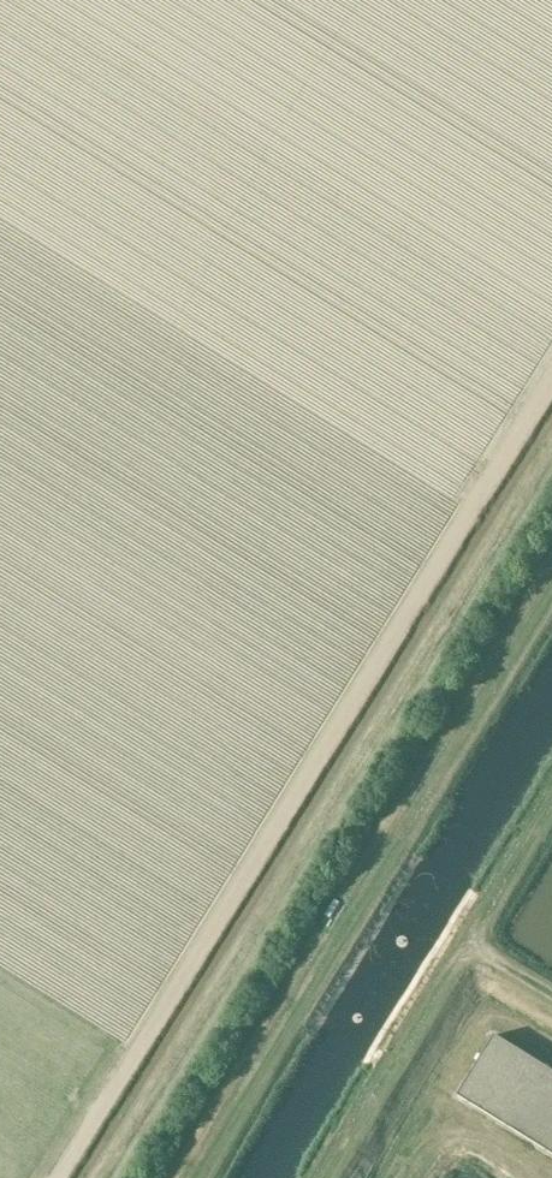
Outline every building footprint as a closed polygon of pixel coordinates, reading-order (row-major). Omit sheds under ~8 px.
[(457,1097),(551,1155),(551,1072),(494,1036),(457,1097)]
